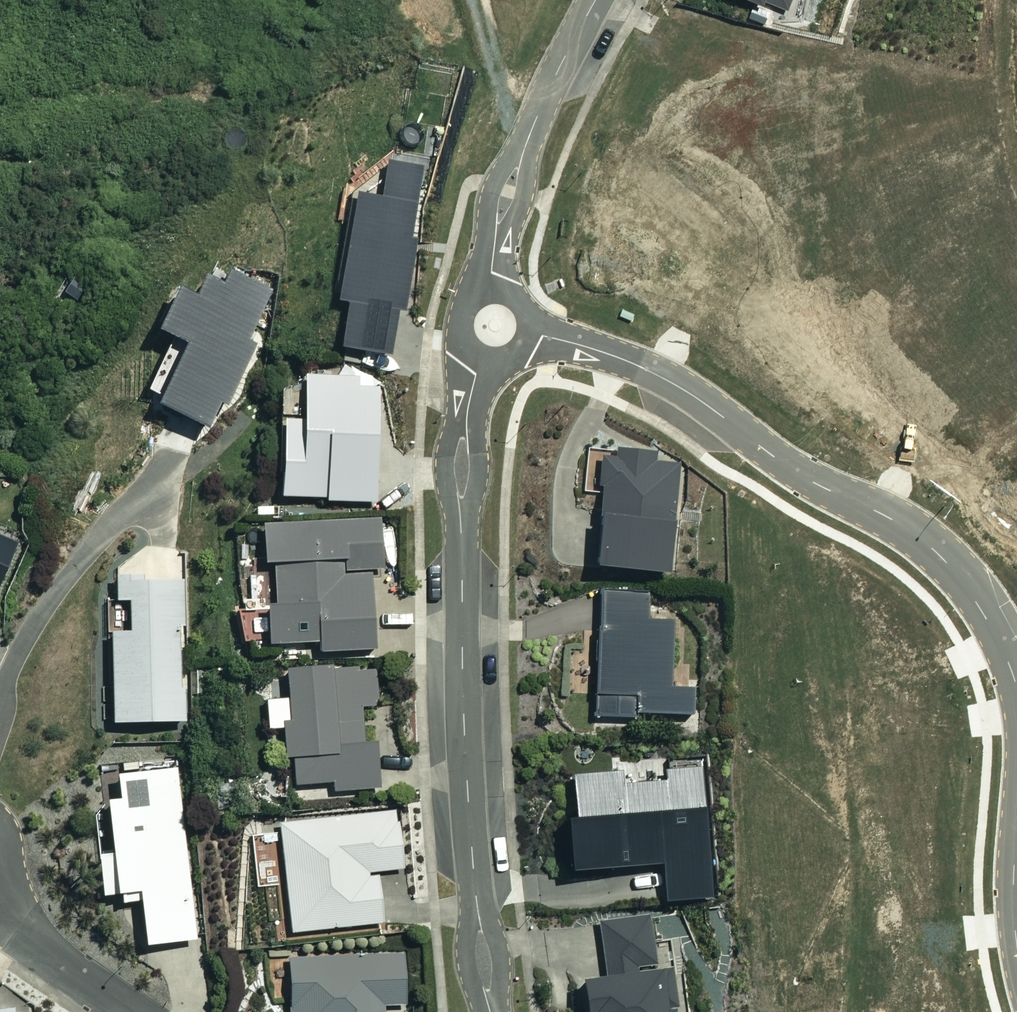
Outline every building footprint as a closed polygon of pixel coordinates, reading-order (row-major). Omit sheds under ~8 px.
[(342,349),(390,357),(397,315),(404,317),(417,242),(409,241),(421,172),(388,167),(382,203),(357,198),(339,304),(349,305),(342,349)] [(183,348),(155,408),(206,432),(219,405),(227,408),(257,345),(248,341),(271,293),(231,274),(224,289),(204,280),(194,300),(176,292),(156,335),(183,348)] [(373,377),(298,377),(298,420),(276,420),(276,497),(320,497),(320,500),(373,501),(373,377)] [(651,455),(620,450),(602,458),(588,564),(661,574),(676,465),(650,462),(651,455)] [(381,569),(379,519),(258,524),(259,562),(270,562),(271,604),(261,604),(262,643),(313,641),(314,651),(370,649),(366,569),(381,569)] [(14,543),(0,537),(0,574),(14,543)] [(176,580),(112,581),(113,600),(126,600),(127,632),(107,632),(109,722),(186,721),(185,682),(178,682),(176,580)] [(645,592),(595,591),(592,720),(629,721),(629,713),(690,715),(690,689),(667,688),(669,621),(644,621),(645,592)] [(372,667),(284,669),(285,703),(265,704),(266,723),(280,723),(281,756),(290,756),(291,784),(329,783),(329,790),(373,788),(372,742),(357,742),(356,706),(374,705),(372,667)] [(192,940),(177,768),(112,773),(115,798),(101,799),(106,853),(93,854),(97,895),(115,893),(116,902),(136,900),(140,944),(192,940)] [(567,824),(571,875),(662,867),(666,905),(713,901),(701,769),(664,772),(666,782),(623,786),(622,773),(573,778),(578,823),(567,824)] [(403,868),(398,811),(278,822),(288,931),(382,922),(377,870),(403,868)] [(674,1010),(679,1009),(674,971),(636,976),(635,969),(657,966),(650,915),(599,922),(607,981),(582,985),(586,1011),(675,1011),(674,1010)] [(380,1007),(403,1006),(401,953),(284,959),(286,1011),(380,1011),(380,1007)]
